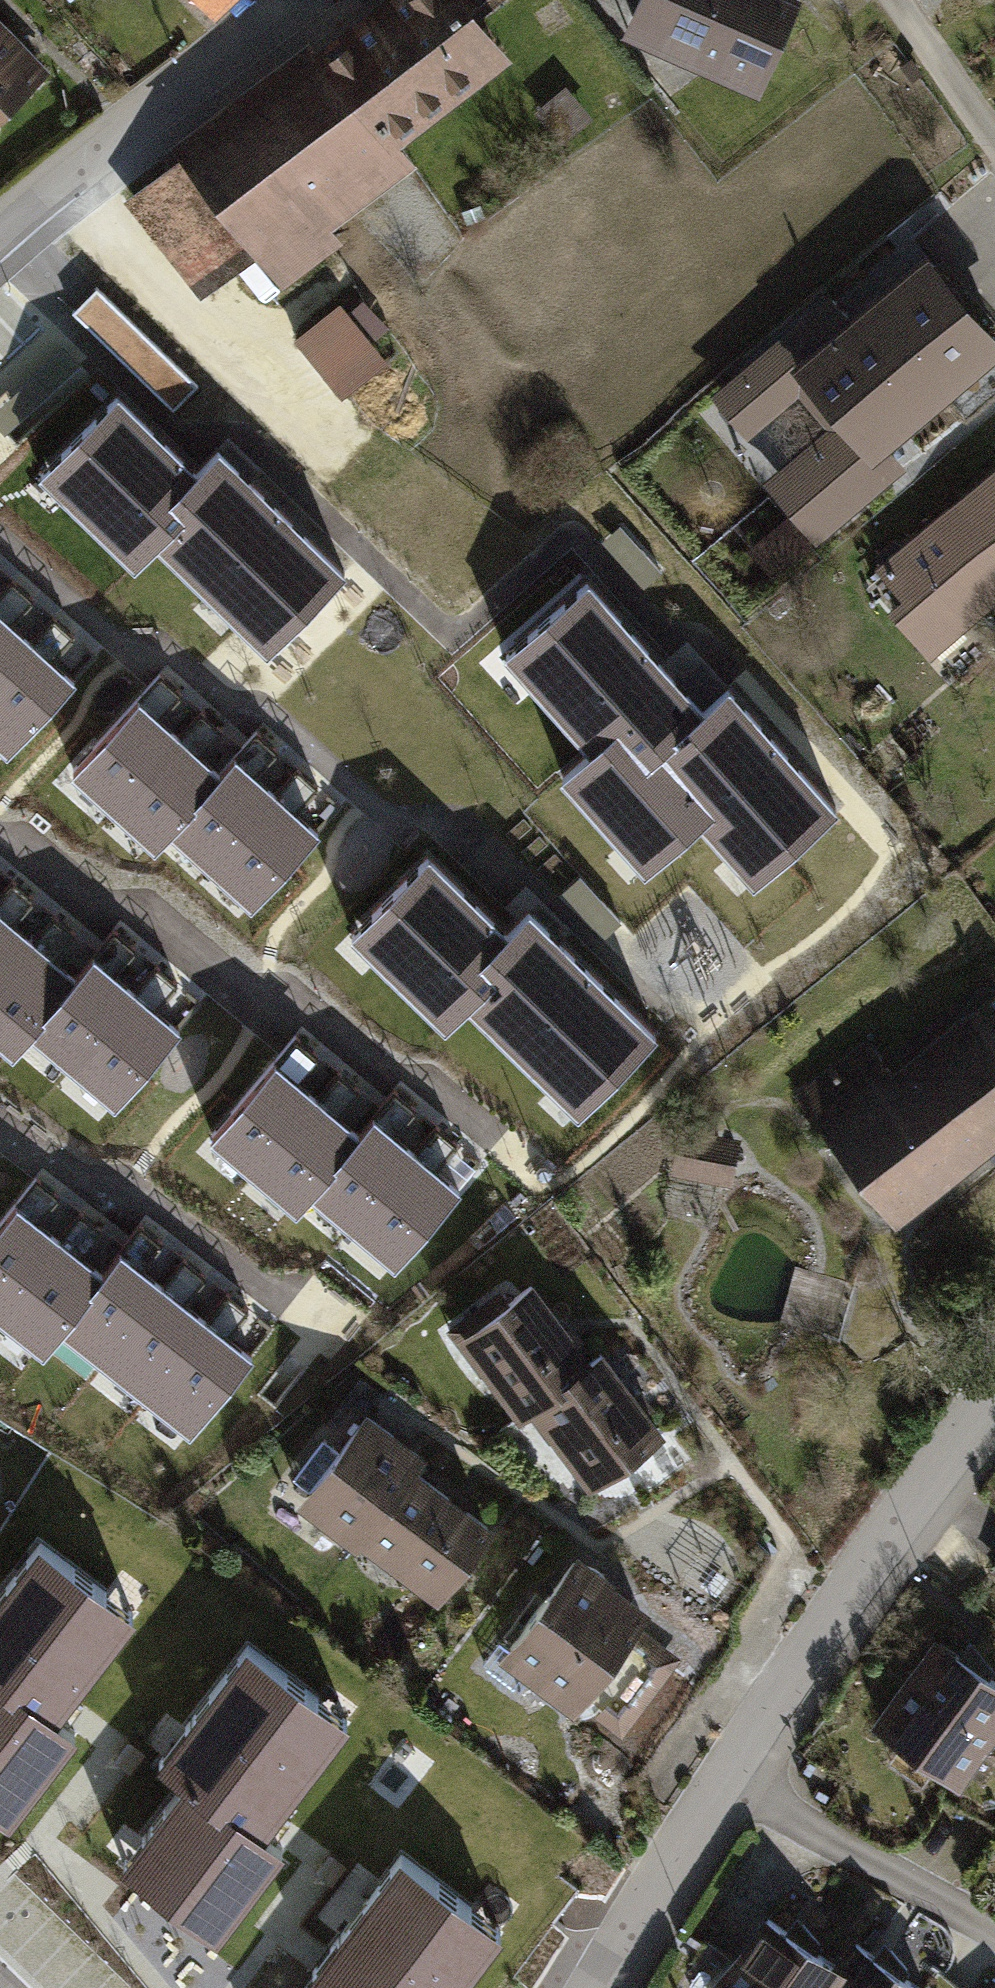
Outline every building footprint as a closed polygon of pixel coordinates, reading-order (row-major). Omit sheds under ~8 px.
[(171,144),(277,291),(343,243),(327,220),(411,160),(395,137),(516,50),(479,0),(371,0),(171,144)] [(209,9),(220,0),(198,0),(209,9)] [(755,91),(796,0),(627,0),(617,32),(755,91)] [(0,16),(0,114),(49,65),(0,16)] [(994,345),(994,337),(915,243),(838,308),(778,358),(800,384),(829,418),(862,457),(882,440),(994,345)] [(778,358),(838,308),(820,286),(698,386),(738,436),(800,384),(778,358)] [(74,314),(173,410),(195,387),(97,291),(74,314)] [(382,359),(336,297),(288,332),(334,394),(382,359)] [(120,399),(49,473),(142,562),(162,540),(274,647),(349,569),(222,448),(197,473),(120,399)] [(862,457),(829,418),(757,478),(805,539),(898,460),(882,440),(862,457)] [(870,562),(897,593),(881,607),(922,655),(994,593),(994,455),(870,562)] [(620,528),(602,544),(643,592),(661,576),(620,528)] [(15,580),(0,597),(0,682),(36,641),(16,624),(37,600),(15,580)] [(565,775),(647,866),(704,815),(756,873),(830,807),(724,691),(700,712),(586,585),(511,652),(596,746),(565,775)] [(57,618),(36,641),(0,682),(0,742),(13,753),(78,679),(58,662),(79,637),(57,618)] [(177,695),(155,676),(69,774),(111,811),(176,737),(156,719),(177,695)] [(220,733),(197,713),(176,737),(111,811),(154,848),(171,828),(219,774),(199,757),(220,733)] [(280,749),(258,729),(219,774),(171,828),(214,865),(279,790),(259,773),(280,749)] [(323,786),(300,766),(279,790),(214,865),(256,902),(321,827),(302,810),(323,786)] [(425,860),(354,933),(447,1022),(468,1001),(580,1108),(655,1030),(528,908),(503,934),(425,860)] [(5,877),(0,883),(0,972),(28,937),(8,920),(28,895),(5,877)] [(48,912),(28,937),(0,972),(0,1040),(10,1049),(27,1028),(72,972),(52,956),(72,931),(48,912)] [(133,945),(110,926),(72,972),(27,1028),(71,1063),(133,986),(113,969),(133,945)] [(177,980),(154,961),(133,986),(71,1063),(115,1098),(177,1021),(157,1005),(177,980)] [(787,1093),(898,1221),(994,1141),(994,987),(884,1067),(857,1041),(787,1093)] [(317,1053),(295,1034),(209,1131),(251,1169),(316,1095),(296,1077),(317,1053)] [(360,1091),(337,1071),(316,1095),(251,1169),(293,1206),(311,1185),(358,1132),(339,1115),(360,1091)] [(420,1107),(398,1087),(358,1132),(311,1185),(354,1222),(419,1148),(399,1131),(420,1107)] [(463,1144),(440,1124),(419,1148),(354,1222),(396,1259),(461,1185),(442,1168),(463,1144)] [(42,1175),(0,1227),(0,1309),(4,1312),(65,1235),(44,1219),(65,1194),(42,1175)] [(109,1229),(85,1210),(65,1235),(4,1312),(48,1347),(64,1326),(109,1270),(89,1254),(109,1229)] [(170,1242),(146,1224),(109,1270),(64,1326),(108,1361),(171,1284),(150,1267),(170,1242)] [(214,1278),(191,1259),(171,1284),(108,1361),(152,1396),(214,1319),(194,1303),(214,1278)] [(515,1418),(526,1409),(585,1357),(528,1277),(447,1332),(515,1418)] [(258,1313),(234,1294),(214,1319),(152,1396),(196,1431),(258,1354),(238,1338),(258,1313)] [(661,1425),(598,1346),(585,1357),(526,1409),(584,1484),(661,1425)] [(292,1494),(364,1549),(425,1470),(353,1415),(292,1494)] [(491,1520),(425,1470),(364,1549),(430,1599),(491,1520)] [(11,1821),(77,1733),(54,1716),(132,1613),(41,1544),(0,1599),(0,1813),(11,1821)] [(648,1606),(577,1552),(500,1650),(612,1736),(673,1657),(633,1626),(648,1606)] [(924,1632),(860,1723),(951,1786),(994,1724),(994,1682),(983,1673),(952,1652),(924,1632)] [(960,1638),(952,1652),(983,1673),(987,1668),(960,1638)] [(184,1784),(125,1861),(218,1931),(282,1845),(263,1829),(345,1720),(248,1646),(156,1761),(184,1784)] [(309,1968),(336,1987),(453,1987),(502,1925),(401,1848),(309,1968)] [(839,1967),(824,1959),(811,1949),(781,1927),(755,1908),(697,1987),(826,1987),(839,1967)] [(789,1915),(781,1927),(811,1949),(814,1944),(789,1915)] [(824,1959),(839,1967),(826,1987),(920,1987),(898,1973),(868,1952),(843,1935),(824,1959)] [(874,1940),(868,1952),(898,1973),(901,1968),(874,1940)]
